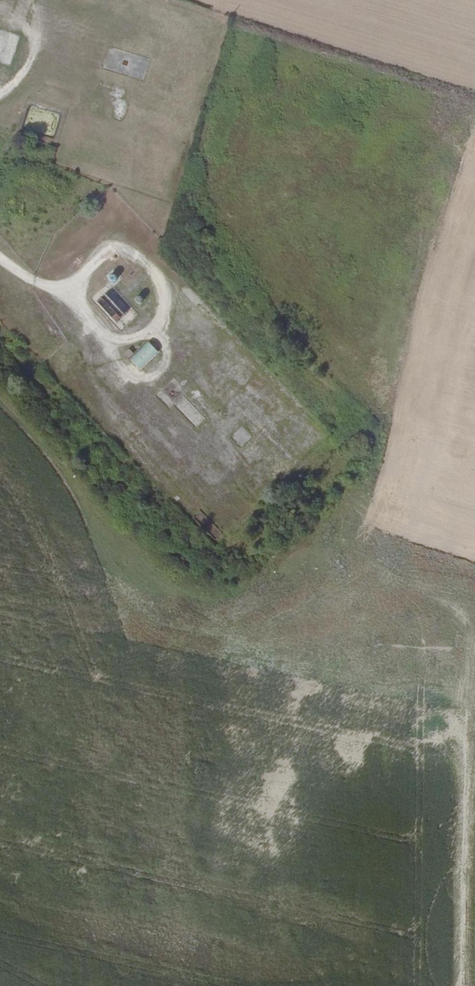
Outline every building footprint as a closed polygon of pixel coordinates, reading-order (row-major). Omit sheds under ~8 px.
[(19,35),(0,30),(0,41),(0,42),(0,62),(11,65),(19,35)] [(116,321),(131,306),(109,287),(95,302),(116,321)] [(136,348),(127,356),(139,370),(159,352),(149,341),(138,350),(136,348)]
